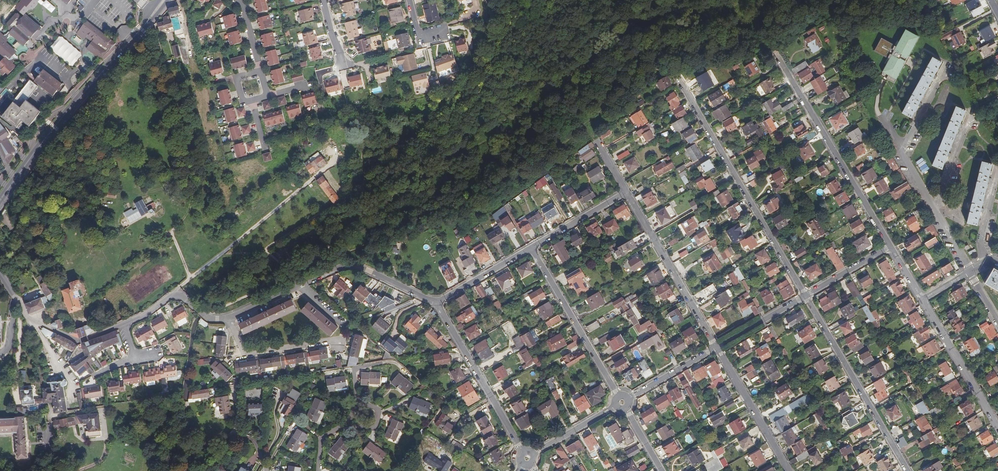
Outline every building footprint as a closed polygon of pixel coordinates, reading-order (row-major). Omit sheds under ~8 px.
[(15,8),(23,15),(28,9),(30,10),(31,9),(32,10),(39,2),(38,2),(40,0),(21,0),(15,8)] [(60,14),(66,7),(56,0),(44,0),(60,14)] [(218,0),(216,0),(213,6),(219,10),(223,3),(218,0)] [(261,13),(269,11),(266,0),(258,0),(261,13)] [(353,0),(341,3),(342,8),(343,8),(345,8),(345,11),(347,16),(357,14),(353,0)] [(984,11),(981,6),(979,7),(975,0),(974,0),(966,4),(971,12),(972,11),(974,16),(975,17),(984,11)] [(435,3),(424,6),(428,23),(440,20),(435,3)] [(179,7),(169,9),(170,16),(173,27),(175,35),(184,33),(182,26),(180,27),(177,14),(181,13),(179,7)] [(927,19),(920,7),(913,11),(919,23),(927,19)] [(311,20),(308,9),(298,11),(301,23),(311,20)] [(401,9),(390,11),(393,23),(404,20),(401,9)] [(40,30),(41,28),(32,21),(30,21),(30,19),(26,15),(23,15),(21,17),(20,19),(20,21),(18,21),(17,14),(15,13),(5,24),(6,27),(10,30),(9,31),(9,33),(14,37),(17,37),(18,38),(19,41),(23,45),(25,44),(29,41),(29,39),(28,38),(31,38),(32,37),(33,34),(39,34),(40,33),(40,30)] [(238,26),(238,24),(237,22),(234,23),(234,21),(233,17),(236,17),(235,15),(235,14),(223,17),(226,29),(238,26)] [(173,27),(170,16),(164,18),(165,21),(159,23),(161,30),(173,27)] [(270,16),(262,18),(265,30),(273,28),(270,16)] [(355,19),(346,22),(348,32),(347,32),(349,37),(359,35),(357,27),(355,19)] [(115,44),(85,21),(79,28),(78,27),(75,31),(73,30),(72,31),(73,32),(77,32),(77,35),(81,38),(85,37),(88,37),(92,40),(91,42),(87,46),(88,50),(93,54),(96,54),(97,55),(101,59),(115,44)] [(209,34),(206,24),(197,27),(200,37),(209,34)] [(981,44),(996,36),(990,26),(980,31),(984,39),(982,40),(980,41),(981,44)] [(966,43),(960,32),(957,28),(940,37),(942,41),(947,38),(947,39),(949,38),(951,37),(957,48),(966,43)] [(888,58),(890,59),(886,66),(888,66),(884,73),(889,75),(887,79),(894,83),(899,75),(906,62),(905,61),(906,58),(908,59),(915,46),(914,46),(919,37),(906,30),(896,47),(891,44),(892,43),(882,38),(879,42),(881,43),(879,47),(877,47),(874,51),(885,56),(887,57),(889,53),(890,54),(888,58)] [(243,42),(242,41),(242,39),(239,40),(238,37),(237,34),(240,33),(240,32),(239,31),(228,34),(231,45),(243,42)] [(0,33),(0,54),(3,57),(5,55),(9,59),(16,51),(6,42),(8,40),(0,32),(0,33)] [(302,35),(304,43),(315,40),(312,32),(302,35)] [(266,34),(270,46),(275,45),(271,33),(266,34)] [(408,33),(397,36),(400,48),(410,45),(408,33)] [(264,48),(270,46),(266,34),(261,36),(261,37),(262,39),(265,38),(266,41),(266,44),(264,44),(264,46),(264,48)] [(821,46),(815,34),(805,39),(813,53),(819,49),(818,48),(821,46)] [(59,36),(51,49),(75,65),(84,52),(59,36)] [(366,36),(355,38),(357,43),(358,47),(359,52),(369,49),(369,48),(370,47),(371,46),(370,43),(369,43),(368,43),(366,36)] [(462,40),(461,40),(456,42),(459,52),(465,51),(469,50),(466,38),(462,39),(462,40)] [(181,57),(182,62),(188,60),(185,47),(186,47),(184,40),(177,42),(178,46),(179,49),(181,57)] [(994,41),(980,48),(986,58),(994,54),(991,49),(997,46),(994,41)] [(176,58),(181,57),(179,49),(178,46),(173,47),(176,58)] [(322,58),(321,54),(320,54),(319,51),(320,51),(319,46),(309,49),(312,61),(322,58)] [(271,51),(274,65),(280,64),(276,50),(271,51)] [(269,67),(274,65),(271,51),(266,52),(266,54),(267,56),(269,56),(270,59),(270,62),(269,63),(269,65),(269,67)] [(414,53),(397,57),(399,64),(404,63),(406,71),(418,68),(414,53)] [(244,67),(246,67),(248,66),(245,56),(231,60),(234,70),(235,70),(238,69),(237,67),(240,66),(243,65),(244,67)] [(436,63),(438,72),(457,67),(454,56),(450,57),(448,56),(444,57),(443,58),(440,59),(440,62),(436,63)] [(8,74),(15,66),(12,63),(13,62),(11,60),(10,61),(4,57),(0,62),(0,67),(2,69),(0,71),(0,73),(3,75),(6,72),(8,74)] [(821,58),(811,65),(812,67),(815,65),(819,72),(816,74),(818,76),(825,71),(820,63),(823,61),(821,58)] [(935,75),(942,63),(933,58),(902,113),(911,118),(918,105),(920,107),(922,103),(920,102),(933,78),(935,79),(937,76),(935,75)] [(750,76),(759,71),(754,62),(753,63),(752,61),(748,64),(748,65),(745,67),(750,76)] [(219,71),(216,62),(209,64),(212,76),(213,75),(215,75),(214,72),(217,71),(219,71)] [(798,67),(793,71),(795,74),(809,66),(806,62),(798,67)] [(375,77),(390,73),(388,63),(382,64),(382,65),(379,66),(379,65),(373,67),(375,77)] [(814,77),(809,69),(812,67),(811,65),(809,66),(795,74),(797,77),(800,75),(805,83),(814,77)] [(276,70),(279,84),(285,83),(281,69),(276,70)] [(63,84),(45,70),(36,81),(54,95),(63,84)] [(275,85),(279,84),(276,70),(271,71),(271,73),(272,75),(274,75),(275,78),(276,81),(274,81),(274,84),(275,85)] [(360,72),(348,76),(350,85),(363,82),(360,72)] [(303,73),(292,76),(294,83),(305,80),(303,73)] [(427,74),(412,77),(415,88),(424,86),(424,89),(430,87),(427,74)] [(332,79),(325,81),(328,91),(341,88),(338,76),(332,78),(332,79)] [(672,84),(667,77),(657,83),(662,91),(672,84)] [(823,83),(820,77),(811,82),(815,88),(823,83)] [(775,90),(773,86),(771,83),(772,82),(770,78),(760,84),(766,95),(775,90)] [(31,80),(14,101),(7,96),(0,105),(0,114),(24,134),(53,98),(31,80)] [(827,90),(823,83),(815,88),(819,95),(827,90)] [(842,92),(839,86),(828,93),(832,99),(836,97),(840,103),(846,99),(846,98),(849,96),(846,90),(842,92)] [(221,106),(228,105),(224,90),(217,92),(221,106)] [(711,101),(714,107),(726,101),(720,91),(709,98),(711,101)] [(315,93),(303,96),(306,107),(318,104),(315,93)] [(681,106),(682,106),(674,93),(670,95),(671,96),(667,98),(671,106),(669,107),(671,112),(672,111),(681,106)] [(781,109),(782,108),(778,102),(774,104),(775,105),(773,106),(770,100),(763,104),(770,115),(781,109)] [(270,101),(263,103),(265,110),(272,109),(270,101)] [(794,106),(792,103),(782,108),(781,109),(783,113),(794,106)] [(299,105),(287,108),(290,119),(303,115),(299,105)] [(719,119),(721,122),(732,116),(726,105),(724,106),(717,110),(714,112),(719,119)] [(686,114),(681,106),(672,111),(678,119),(686,114)] [(942,170),(967,110),(957,106),(932,166),(942,170)] [(229,109),(233,122),(237,121),(234,108),(229,109)] [(244,108),(237,110),(239,118),(246,115),(244,108)] [(227,124),(233,122),(229,109),(224,111),(227,124)] [(282,111),(264,116),(267,127),(285,122),(282,111)] [(641,111),(636,114),(637,117),(634,119),(638,125),(641,123),(642,125),(646,123),(645,122),(647,120),(644,116),(644,115),(641,111)] [(848,123),(841,112),(830,119),(837,130),(848,123)] [(769,137),(771,136),(770,134),(777,130),(769,116),(762,120),(769,133),(767,134),(769,137)] [(688,127),(683,118),(672,124),(677,134),(688,127)] [(738,130),(732,118),(724,123),(728,131),(722,135),(724,138),(738,130)] [(760,128),(759,129),(756,125),(753,126),(752,123),(751,122),(742,128),(747,137),(751,135),(752,136),(756,134),(760,140),(765,137),(760,128)] [(649,126),(638,132),(641,136),(644,134),(648,141),(655,137),(652,133),(653,132),(651,128),(652,127),(650,123),(648,124),(649,126)] [(799,138),(808,132),(805,128),(804,128),(802,125),(794,130),(799,138)] [(0,127),(0,147),(8,165),(16,154),(15,153),(16,152),(14,149),(18,144),(16,143),(19,140),(15,136),(12,139),(11,137),(11,135),(7,130),(6,132),(1,126),(0,127)] [(249,126),(242,128),(243,135),(251,133),(249,126)] [(232,141),(237,139),(234,127),(228,129),(232,141)] [(864,138),(858,127),(849,133),(855,143),(864,138)] [(698,138),(692,128),(681,134),(687,144),(690,143),(694,140),(698,138)] [(612,134),(610,130),(600,136),(602,139),(612,134)] [(815,154),(808,142),(797,148),(804,161),(815,154)] [(253,143),(246,145),(248,152),(256,150),(253,143)] [(594,147),(593,143),(583,150),(585,153),(582,155),(584,160),(594,155),(591,149),(594,147)] [(236,158),(242,157),(239,144),(233,146),(236,158)] [(862,144),(854,148),(859,156),(866,151),(862,144)] [(702,157),(695,145),(687,150),(694,162),(702,157)] [(751,169),(760,165),(758,162),(765,158),(761,150),(751,155),(753,158),(747,161),(751,169)] [(272,160),(270,152),(264,154),(263,154),(265,162),(272,160)] [(312,163),(321,156),(318,152),(309,158),(310,159),(312,163)] [(890,152),(884,156),(894,172),(896,171),(899,169),(890,152)] [(306,167),(311,174),(317,170),(322,167),(321,166),(326,163),(321,156),(312,163),(310,159),(304,164),(306,167)] [(640,167),(635,158),(625,164),(630,172),(640,167)] [(706,172),(713,168),(709,160),(701,165),(706,172)] [(670,170),(675,167),(672,162),(668,165),(666,162),(655,168),(660,176),(665,172),(665,171),(669,169),(670,170)] [(829,173),(823,162),(816,166),(823,177),(829,173)] [(977,225),(993,164),(988,163),(983,162),(967,223),(977,225)] [(856,167),(859,171),(866,167),(863,163),(856,167)] [(583,167),(580,169),(583,172),(582,173),(584,176),(587,174),(586,172),(588,171),(585,165),(583,167)] [(679,174),(686,170),(684,165),(677,169),(678,172),(679,174)] [(582,173),(583,172),(580,169),(578,167),(574,172),(579,176),(582,173)] [(600,168),(588,175),(594,184),(605,177),(600,168)] [(868,183),(873,180),(877,178),(871,168),(862,174),(868,183)] [(907,181),(899,169),(896,171),(902,181),(903,181),(904,183),(907,181)] [(773,188),(776,193),(783,189),(781,186),(784,185),(783,183),(787,180),(781,171),(772,176),(778,185),(773,188)] [(748,179),(750,183),(757,178),(755,174),(748,179)] [(702,176),(701,175),(695,179),(701,188),(705,186),(709,191),(716,187),(710,177),(705,180),(703,176),(702,176)] [(323,176),(317,181),(333,203),(334,204),(340,199),(330,186),(330,185),(323,176)] [(794,180),(796,184),(803,180),(801,176),(794,180)] [(545,178),(537,183),(540,188),(548,183),(545,178)] [(757,178),(750,183),(753,187),(760,183),(757,178)] [(833,195),(842,189),(836,179),(827,185),(833,195)] [(875,184),(874,184),(881,194),(889,189),(883,179),(879,181),(875,184)] [(904,183),(889,192),(890,194),(892,193),(896,199),(901,196),(899,193),(907,188),(911,194),(913,192),(907,181),(904,183)] [(550,186),(554,193),(558,201),(563,198),(558,190),(554,184),(550,186)] [(580,199),(583,203),(597,195),(592,187),(582,193),(581,192),(577,194),(580,199)] [(577,194),(573,188),(566,192),(573,203),(580,199),(577,194)] [(721,194),(718,190),(714,192),(723,207),(733,201),(727,191),(721,194)] [(645,196),(643,193),(636,197),(638,201),(644,198),(649,207),(658,202),(653,192),(652,192),(645,196)] [(840,206),(850,200),(845,192),(835,197),(840,206)] [(782,207),(776,197),(770,201),(770,202),(765,205),(770,214),(782,207)] [(126,215),(130,222),(142,216),(150,212),(151,214),(153,214),(155,212),(155,211),(153,208),(156,206),(154,202),(147,206),(146,205),(144,207),(143,206),(138,209),(139,210),(138,210),(139,210),(133,214),(132,212),(126,215)] [(744,213),(738,202),(727,208),(734,219),(744,213)] [(508,213),(514,209),(510,203),(505,207),(508,213)] [(857,214),(851,203),(843,208),(849,219),(857,214)] [(618,210),(614,212),(618,219),(625,214),(627,218),(631,216),(624,204),(617,208),(618,210)] [(677,216),(671,205),(657,213),(663,224),(677,216)] [(897,217),(891,208),(884,212),(886,216),(885,217),(888,222),(897,217)] [(929,221),(921,208),(914,212),(916,215),(921,212),(927,223),(929,221)] [(543,212),(541,213),(547,223),(556,217),(552,210),(549,211),(545,214),(543,212)] [(497,213),(493,216),(500,227),(504,225),(506,224),(507,226),(510,231),(517,227),(510,216),(501,221),(497,213)] [(545,221),(540,214),(528,221),(533,229),(545,221)] [(789,224),(783,214),(774,219),(779,229),(789,224)] [(2,220),(9,231),(15,227),(8,216),(2,220)] [(597,221),(595,216),(591,219),(593,224),(587,227),(592,235),(596,234),(596,235),(603,231),(597,221)] [(916,221),(915,219),(914,217),(906,222),(911,230),(912,230),(913,232),(920,229),(918,226),(919,225),(916,221)] [(688,236),(695,232),(692,228),(697,226),(692,218),(681,224),(688,236)] [(619,228),(614,219),(603,225),(608,234),(619,228)] [(818,222),(816,219),(808,224),(810,228),(812,227),(815,233),(822,229),(818,222)] [(528,221),(527,220),(518,225),(524,234),(533,229),(528,221)] [(856,233),(865,228),(860,220),(851,225),(856,233)] [(742,229),(739,224),(727,231),(733,242),(743,236),(740,231),(742,229)] [(930,231),(934,237),(936,236),(939,235),(932,224),(926,228),(928,232),(930,231)] [(501,229),(489,237),(494,245),(499,242),(498,241),(505,237),(501,229)] [(21,245),(24,243),(21,238),(17,231),(12,234),(16,241),(18,241),(21,245)] [(705,231),(698,235),(702,243),(705,241),(706,242),(711,240),(705,231)] [(569,239),(574,248),(584,242),(579,233),(569,239)] [(746,240),(745,239),(741,241),(744,247),(748,244),(751,249),(759,245),(753,236),(746,240)] [(871,245),(865,236),(852,244),(858,252),(871,245)] [(918,245),(912,236),(905,241),(907,243),(904,245),(908,251),(918,245)] [(934,237),(926,242),(930,248),(934,245),(933,244),(939,241),(936,236),(934,237)] [(671,246),(678,242),(676,238),(669,242),(671,246)] [(717,238),(714,240),(708,243),(712,249),(720,244),(717,238)] [(564,244),(561,239),(551,245),(561,261),(568,257),(561,246),(564,244)] [(634,247),(630,241),(618,248),(619,250),(615,252),(618,257),(622,255),(623,257),(627,255),(625,252),(628,251),(634,247)] [(473,258),(474,257),(468,246),(461,251),(467,261),(463,263),(465,265),(461,267),(466,274),(470,272),(468,267),(476,263),(473,258)] [(728,257),(734,254),(731,247),(728,249),(728,248),(724,251),(728,257)] [(845,267),(835,250),(834,249),(833,247),(827,250),(838,271),(845,267)] [(794,253),(798,260),(807,255),(803,248),(794,253)] [(491,259),(485,249),(477,254),(483,264),(491,259)] [(762,265),(771,260),(765,249),(756,254),(762,265)] [(730,261),(728,257),(724,251),(721,253),(727,263),(730,261)] [(613,257),(614,256),(613,254),(612,252),(610,253),(603,257),(607,264),(613,260),(611,258),(613,257)] [(634,271),(644,266),(638,257),(640,256),(638,252),(631,256),(633,260),(629,262),(634,271)] [(714,253),(703,260),(706,264),(705,265),(710,273),(722,267),(714,253)] [(932,268),(924,254),(915,259),(923,273),(932,268)] [(879,265),(891,283),(897,279),(894,275),(895,274),(887,260),(879,265)] [(523,277),(534,271),(531,267),(533,265),(531,261),(518,269),(523,277)] [(442,269),(444,273),(451,269),(453,267),(454,266),(452,263),(450,262),(442,267),(442,269)] [(940,269),(943,274),(945,273),(953,268),(950,262),(940,269)] [(770,277),(779,271),(774,263),(765,268),(770,277)] [(735,264),(733,266),(735,270),(742,281),(744,280),(744,279),(735,264)] [(822,274),(816,264),(805,271),(810,280),(822,274)] [(585,275),(581,268),(567,277),(571,284),(570,286),(571,288),(573,288),(575,287),(579,294),(589,289),(582,277),(585,275)] [(664,278),(658,268),(647,275),(653,284),(664,278)] [(457,278),(451,269),(444,273),(443,273),(449,283),(457,278)] [(937,270),(924,278),(926,281),(928,284),(941,276),(937,270)] [(997,291),(997,273),(994,270),(986,284),(997,291)] [(735,285),(739,282),(733,272),(729,275),(735,285)] [(513,285),(507,274),(498,279),(506,293),(513,289),(510,286),(513,285)] [(868,274),(859,279),(861,283),(860,284),(862,288),(864,287),(865,288),(873,283),(868,274)] [(335,293),(340,297),(346,291),(349,288),(350,287),(340,278),(335,284),(339,288),(335,293)] [(47,295),(52,292),(45,280),(40,283),(47,295)] [(784,299),(794,293),(787,280),(777,286),(784,299)] [(77,281),(70,284),(72,288),(62,292),(65,299),(62,303),(64,306),(67,308),(68,307),(70,312),(80,308),(76,298),(82,296),(79,288),(77,281)] [(860,294),(853,281),(848,284),(846,285),(854,298),(857,296),(861,294),(860,294)] [(898,297),(905,293),(901,286),(902,285),(899,281),(891,286),(898,297)] [(659,292),(658,292),(659,294),(660,294),(664,300),(669,297),(671,301),(676,298),(670,287),(671,287),(670,284),(668,285),(666,282),(657,288),(659,292)] [(955,292),(952,293),(957,302),(967,295),(965,292),(960,283),(952,287),(955,292)] [(365,301),(371,294),(368,290),(365,288),(362,285),(354,294),(359,298),(358,299),(363,303),(365,301)] [(495,293),(491,287),(484,291),(481,285),(476,288),(482,298),(487,295),(488,297),(491,295),(495,293)] [(533,289),(524,294),(526,297),(531,295),(536,305),(542,302),(540,300),(546,297),(546,296),(542,288),(535,292),(533,289)] [(729,289),(715,297),(722,308),(732,302),(729,297),(733,295),(729,289)] [(768,305),(775,300),(770,292),(768,293),(766,290),(761,293),(768,305)] [(606,302),(599,291),(586,299),(592,309),(598,305),(599,306),(606,302)] [(841,302),(835,292),(820,300),(821,302),(820,303),(824,312),(841,302)] [(386,313),(397,307),(395,304),(397,302),(386,297),(384,299),(382,298),(382,297),(377,294),(375,296),(372,293),(371,294),(365,301),(370,305),(372,303),(377,307),(379,305),(384,309),(386,313)] [(628,303),(635,299),(632,295),(630,293),(624,297),(626,299),(628,303)] [(865,302),(863,299),(863,298),(861,294),(857,296),(864,308),(867,306),(865,302)] [(470,304),(465,295),(456,300),(461,309),(470,304)] [(531,295),(526,297),(532,308),(536,305),(531,295)] [(913,310),(916,309),(908,295),(900,300),(904,308),(903,308),(906,314),(908,313),(913,310)] [(631,308),(628,303),(626,299),(624,300),(623,297),(613,303),(616,308),(622,304),(626,311),(631,308)] [(756,305),(760,313),(763,311),(761,307),(760,307),(755,298),(753,300),(756,305)] [(744,302),(746,301),(745,299),(738,303),(744,313),(743,313),(745,317),(753,313),(747,302),(745,303),(744,302)] [(292,300),(239,324),(244,334),(296,310),(292,300)] [(498,309),(502,306),(499,300),(494,303),(498,309)] [(29,315),(45,308),(42,302),(25,305),(29,315)] [(554,310),(549,302),(537,308),(544,319),(552,314),(551,312),(554,310)] [(338,328),(309,303),(301,311),(331,336),(338,328)] [(840,309),(845,318),(848,317),(854,313),(859,311),(856,307),(853,309),(850,304),(840,309)] [(731,307),(731,308),(726,311),(727,313),(732,310),(732,309),(736,307),(735,305),(731,307)] [(756,316),(760,313),(756,305),(751,308),(756,316)] [(469,308),(475,318),(479,315),(476,309),(475,310),(473,306),(469,308)] [(871,313),(867,306),(864,308),(863,308),(872,323),(873,322),(876,321),(871,313)] [(634,307),(631,308),(639,322),(641,325),(644,324),(634,307)] [(183,308),(175,312),(175,313),(172,315),(176,323),(188,317),(183,308)] [(469,308),(459,314),(461,316),(458,318),(460,322),(464,320),(467,318),(469,321),(475,318),(469,308)] [(626,311),(622,314),(624,316),(628,313),(631,318),(629,319),(631,323),(633,321),(635,325),(639,322),(631,308),(626,311)] [(953,308),(946,313),(949,317),(948,318),(951,323),(957,319),(959,318),(962,316),(959,310),(955,312),(953,308)] [(677,325),(684,321),(678,310),(670,314),(676,326),(677,325)] [(915,313),(913,310),(908,313),(911,319),(908,321),(910,324),(913,323),(921,318),(917,311),(915,313)] [(791,327),(805,318),(801,311),(787,319),(791,327)] [(876,321),(878,324),(880,323),(879,320),(880,320),(875,311),(871,313),(876,321)] [(404,326),(409,330),(411,329),(416,333),(422,326),(418,323),(422,319),(416,314),(409,323),(408,322),(404,326)] [(562,320),(559,315),(546,322),(549,327),(562,320)] [(154,327),(157,333),(168,327),(163,317),(159,319),(159,320),(152,323),(154,327)] [(925,324),(921,318),(913,323),(918,331),(919,331),(924,328),(922,325),(925,324)] [(962,321),(959,318),(957,319),(951,323),(950,323),(953,327),(952,327),(956,333),(966,327),(963,321),(962,321)] [(372,327),(383,336),(390,328),(380,319),(372,327)] [(639,322),(635,325),(640,333),(644,330),(644,329),(648,327),(649,328),(650,330),(651,330),(654,334),(659,331),(652,319),(644,324),(641,325),(639,322)] [(52,326),(60,330),(63,329),(62,328),(63,327),(60,320),(51,324),(52,326)] [(587,327),(590,333),(600,326),(597,321),(587,327)] [(845,335),(853,331),(847,322),(840,326),(845,335)] [(992,323),(988,326),(986,322),(980,325),(982,330),(983,329),(990,339),(993,337),(997,343),(997,342),(997,334),(997,333),(996,334),(993,328),(994,328),(992,323)] [(460,331),(467,327),(465,324),(463,325),(461,323),(456,326),(460,331)] [(71,332),(70,334),(80,339),(88,336),(93,330),(91,324),(75,330),(75,328),(70,330),(71,332)] [(481,333),(477,325),(466,331),(471,339),(481,333)] [(805,344),(812,340),(811,339),(816,336),(810,325),(805,328),(806,329),(799,333),(801,336),(800,338),(801,340),(803,341),(805,344)] [(155,335),(150,326),(139,332),(139,333),(136,335),(140,343),(145,341),(146,342),(149,340),(148,339),(150,338),(155,335)] [(919,331),(918,331),(913,334),(919,344),(930,338),(927,333),(930,331),(927,327),(919,332),(919,331)] [(74,351),(77,346),(71,342),(63,337),(44,328),(40,330),(45,338),(47,337),(74,351)] [(431,328),(424,335),(440,349),(443,346),(446,349),(449,346),(442,339),(442,338),(438,335),(438,336),(434,332),(434,331),(431,328)] [(682,334),(688,345),(692,343),(690,341),(697,337),(692,328),(682,334)] [(773,329),(770,331),(772,333),(775,339),(776,340),(779,339),(773,329)] [(123,345),(118,331),(108,335),(81,344),(85,356),(70,365),(80,377),(87,372),(90,376),(94,373),(86,362),(87,361),(90,365),(94,371),(98,369),(98,370),(101,368),(96,361),(93,362),(91,359),(106,348),(118,343),(119,346),(123,345)] [(529,332),(522,336),(526,342),(529,348),(536,344),(529,332)] [(775,339),(772,333),(769,335),(764,337),(767,343),(768,343),(775,339)] [(565,340),(561,334),(544,344),(550,353),(565,345),(563,341),(565,340)] [(657,334),(637,346),(640,351),(654,342),(658,350),(664,346),(657,334)] [(853,348),(855,352),(864,347),(861,343),(859,343),(854,334),(845,339),(851,349),(853,348)] [(217,344),(225,346),(227,337),(219,335),(217,344)] [(364,337),(356,335),(352,347),(364,351),(367,340),(364,339),(364,337)] [(520,337),(519,335),(513,340),(517,347),(524,343),(520,337)] [(599,341),(601,345),(610,340),(611,339),(609,335),(599,341)] [(610,340),(613,344),(616,350),(625,345),(619,335),(611,339),(610,340)] [(388,336),(382,344),(385,346),(391,339),(388,336)] [(173,339),(170,341),(167,342),(169,346),(170,345),(175,355),(184,350),(178,340),(177,340),(176,338),(173,339)] [(391,339),(385,346),(393,353),(395,350),(398,348),(403,352),(409,345),(401,338),(396,343),(391,339)] [(491,349),(496,347),(490,338),(475,347),(484,363),(495,357),(489,347),(490,346),(491,349)] [(972,356),(973,356),(980,352),(978,348),(972,339),(972,338),(963,343),(966,347),(967,347),(971,353),(969,354),(970,356),(972,356)] [(577,345),(581,343),(579,339),(574,342),(571,344),(573,348),(577,346),(577,345)] [(675,354),(686,348),(682,339),(670,345),(675,354)] [(930,356),(938,352),(934,345),(937,344),(935,339),(924,346),(930,356)] [(753,351),(746,340),(742,343),(745,348),(737,352),(741,358),(753,351)] [(513,350),(515,354),(526,347),(524,343),(517,347),(513,350)] [(763,361),(771,356),(766,347),(769,346),(768,343),(767,343),(756,350),(763,361)] [(223,354),(225,346),(217,344),(214,355),(221,356),(222,354),(223,354)] [(820,355),(815,345),(806,350),(811,360),(820,355)] [(364,351),(352,347),(347,367),(356,365),(359,357),(362,358),(364,351)] [(865,364),(874,360),(866,347),(859,352),(861,356),(860,356),(865,364)] [(536,364),(528,350),(527,348),(520,352),(528,367),(524,369),(526,371),(537,365),(536,364)] [(328,350),(319,352),(321,360),(329,358),(328,350)] [(569,367),(586,357),(581,350),(577,353),(578,355),(574,357),(572,355),(571,356),(570,354),(563,358),(566,362),(569,367)] [(321,360),(319,352),(311,353),(312,361),(321,360)] [(386,352),(384,356),(382,361),(394,359),(386,352)] [(307,353),(296,355),(297,364),(305,362),(309,362),(307,353)] [(436,366),(450,364),(449,354),(443,355),(443,353),(439,354),(439,356),(434,356),(436,366)] [(49,379),(47,379),(49,389),(49,403),(54,402),(55,413),(68,411),(64,386),(66,384),(67,381),(65,379),(62,381),(56,382),(54,377),(55,377),(49,355),(43,357),(49,379)] [(297,364),(296,355),(287,357),(284,358),(285,364),(288,364),(288,365),(297,364)] [(285,364),(284,358),(284,357),(272,359),(273,368),(285,366),(285,364)] [(626,358),(625,358),(616,363),(620,371),(629,366),(627,362),(628,362),(626,358)] [(273,368),(272,359),(263,361),(263,360),(260,361),(262,372),(266,372),(265,369),(273,368)] [(645,359),(639,363),(644,372),(642,374),(646,380),(654,375),(645,359)] [(824,363),(822,359),(814,364),(820,375),(828,370),(827,366),(825,362),(824,363)] [(780,375),(771,360),(763,364),(773,381),(779,377),(779,376),(780,375)] [(262,372),(260,361),(248,363),(250,372),(258,370),(258,373),(262,372)] [(714,383),(717,387),(725,382),(722,377),(718,379),(715,375),(722,372),(716,361),(705,367),(707,371),(710,370),(713,376),(711,378),(712,380),(714,383)] [(949,383),(956,379),(946,361),(939,365),(949,383)] [(232,376),(219,364),(219,365),(215,362),(210,367),(226,382),(232,376)] [(250,372),(248,363),(240,364),(240,365),(236,365),(237,373),(241,372),(241,373),(250,372)] [(886,372),(880,363),(870,368),(876,378),(886,372)] [(748,373),(753,370),(755,369),(752,364),(745,368),(748,373)] [(161,378),(162,387),(166,386),(165,379),(177,377),(176,366),(163,368),(163,370),(160,371),(161,378)] [(509,376),(503,366),(494,371),(500,382),(509,376)] [(705,367),(705,366),(694,372),(698,381),(710,375),(707,371),(705,367)] [(458,368),(457,367),(450,371),(450,373),(456,383),(465,378),(459,368),(458,368)] [(160,371),(159,368),(154,369),(154,371),(149,372),(144,372),(144,373),(145,382),(145,383),(156,381),(155,379),(161,378),(160,371)] [(905,371),(908,376),(912,383),(915,388),(917,387),(914,382),(915,381),(908,369),(905,371)] [(259,378),(260,381),(263,380),(262,372),(258,373),(258,370),(250,372),(250,375),(258,374),(260,374),(261,378),(259,378)] [(636,377),(634,374),(635,373),(633,370),(623,375),(627,382),(636,377)] [(688,370),(685,372),(690,380),(693,378),(688,370)] [(748,373),(746,374),(749,379),(756,375),(753,370),(748,373)] [(128,376),(123,377),(123,382),(124,383),(129,382),(130,384),(141,382),(139,373),(139,372),(128,373),(128,376)] [(990,386),(997,381),(997,378),(994,372),(985,377),(990,386)] [(682,373),(678,376),(696,408),(701,405),(695,395),(697,394),(696,392),(694,393),(682,373)] [(374,375),(365,374),(365,385),(372,386),(373,382),(375,383),(375,384),(383,385),(384,374),(374,374),(374,375)] [(791,378),(788,380),(790,384),(799,379),(798,377),(796,375),(795,375),(791,378)] [(838,382),(836,380),(834,376),(825,381),(831,391),(840,386),(838,382)] [(330,381),(332,392),(348,389),(348,387),(350,387),(349,377),(339,379),(330,381)] [(400,377),(393,385),(400,390),(402,387),(404,389),(403,391),(409,396),(415,388),(408,382),(408,383),(400,377)] [(873,383),(878,392),(884,389),(886,388),(881,379),(873,383)] [(962,390),(956,379),(949,383),(942,387),(944,391),(950,386),(956,396),(960,393),(959,392),(962,390)] [(120,392),(125,391),(124,383),(123,382),(119,382),(119,381),(112,382),(112,381),(107,382),(109,393),(120,391),(120,392)] [(458,389),(463,397),(474,391),(469,382),(458,389)] [(519,394),(512,383),(503,388),(507,394),(508,393),(511,398),(519,394)] [(793,393),(788,384),(776,391),(781,400),(793,393)] [(102,397),(100,386),(87,388),(87,387),(83,388),(85,400),(102,397)] [(587,394),(593,405),(602,400),(600,397),(605,394),(601,386),(587,394)] [(723,403),(731,397),(725,386),(718,390),(722,397),(720,398),(723,403)] [(553,393),(556,398),(560,396),(555,388),(552,390),(553,393)] [(679,391),(677,388),(669,393),(674,400),(677,399),(682,396),(679,391)] [(24,405),(44,403),(44,399),(38,399),(37,389),(23,390),(24,405)] [(209,389),(205,390),(193,392),(194,399),(210,397),(209,389)] [(878,392),(875,394),(879,401),(888,396),(884,389),(878,392)] [(474,391),(463,397),(468,406),(479,400),(474,391)] [(849,399),(845,391),(832,399),(835,403),(839,401),(843,408),(852,403),(850,399),(849,399)] [(811,400),(807,394),(769,416),(773,423),(811,400)] [(671,404),(665,395),(653,402),(659,411),(671,404)] [(221,406),(218,406),(215,406),(215,419),(230,419),(229,413),(232,413),(229,396),(217,398),(217,402),(220,402),(221,406)] [(581,412),(591,406),(585,396),(574,402),(581,412)] [(286,398),(282,404),(286,406),(282,413),(288,417),(294,406),(296,403),(286,398)] [(314,409),(310,417),(319,421),(322,422),(326,413),(325,412),(329,403),(318,398),(313,408),(314,409)] [(424,404),(416,400),(411,410),(419,413),(420,410),(422,411),(422,413),(429,416),(433,406),(424,403),(424,404)] [(518,416),(525,412),(526,412),(528,410),(522,400),(512,405),(518,416)] [(561,413),(553,400),(538,409),(542,415),(550,411),(554,417),(561,413)] [(733,400),(725,404),(728,408),(735,404),(733,400)] [(960,405),(966,416),(973,412),(970,407),(972,406),(969,400),(960,405)] [(929,411),(923,401),(917,404),(923,414),(926,413),(929,411)] [(262,404),(246,405),(247,417),(252,417),(252,415),(263,415),(262,404)] [(963,418),(966,416),(960,405),(957,407),(963,418)] [(932,417),(941,411),(938,406),(929,411),(930,413),(931,415),(932,417)] [(658,416),(653,407),(641,415),(645,423),(658,416)] [(892,420),(901,415),(896,407),(887,412),(892,420)] [(678,410),(675,412),(679,418),(682,419),(683,418),(678,410)] [(842,423),(849,425),(850,428),(860,423),(857,418),(858,413),(853,412),(851,413),(850,410),(842,415),(844,418),(842,423)] [(818,411),(814,413),(818,420),(820,419),(821,420),(822,420),(818,411)] [(518,416),(517,416),(519,420),(517,421),(522,429),(534,423),(529,414),(527,415),(525,412),(518,416)] [(78,416),(80,421),(82,424),(89,424),(90,432),(86,432),(88,438),(103,436),(99,413),(78,416)] [(710,419),(715,428),(726,422),(721,413),(710,419)] [(446,422),(449,418),(443,414),(436,425),(449,433),(453,426),(446,422)] [(982,426),(976,415),(967,420),(973,431),(982,426)] [(15,418),(0,419),(0,433),(16,432),(17,432),(19,459),(28,458),(26,417),(25,417),(18,417),(15,417),(15,418)] [(484,436),(494,430),(486,417),(477,423),(484,436)] [(736,435),(745,429),(741,423),(742,422),(740,417),(729,423),(736,435)] [(923,434),(931,430),(929,427),(934,425),(930,418),(926,421),(923,417),(915,421),(918,426),(921,430),(923,434)] [(73,418),(54,422),(55,429),(77,424),(76,423),(73,418)] [(780,432),(786,429),(780,419),(775,422),(780,432)] [(973,431),(967,420),(964,422),(970,433),(973,431)] [(406,426),(396,421),(391,430),(392,430),(388,438),(397,442),(400,435),(398,434),(399,431),(402,433),(406,426)] [(609,428),(611,433),(618,444),(624,441),(628,446),(635,442),(633,437),(635,436),(631,430),(629,431),(628,430),(622,433),(616,423),(609,428)] [(863,427),(853,433),(855,436),(862,432),(863,433),(861,434),(863,437),(869,434),(869,435),(873,433),(868,425),(864,427),(863,427)] [(666,426),(658,430),(664,441),(674,434),(672,431),(670,433),(666,426)] [(791,428),(783,433),(790,446),(792,445),(799,441),(791,428)] [(305,442),(310,434),(300,429),(294,438),(294,437),(289,445),(298,450),(302,444),(300,443),(302,440),(305,442)] [(931,431),(920,437),(923,441),(920,443),(922,447),(936,439),(931,431)] [(985,444),(993,440),(988,431),(980,435),(985,444)] [(498,445),(491,433),(483,438),(490,449),(498,445)] [(598,443),(593,435),(584,440),(591,451),(595,449),(593,446),(598,443)] [(744,450),(754,444),(749,435),(739,441),(744,450)] [(900,449),(907,445),(903,437),(899,439),(900,441),(900,442),(897,444),(900,449)] [(352,445),(343,438),(337,446),(336,446),(331,453),(339,459),(343,453),(342,452),(344,450),(347,452),(352,445)] [(792,445),(798,456),(807,451),(801,439),(799,441),(792,445)] [(578,441),(570,446),(572,449),(568,451),(570,454),(577,450),(578,453),(583,450),(578,441)] [(669,458),(680,451),(674,441),(663,448),(669,458)] [(371,442),(365,452),(372,457),(375,454),(377,456),(375,458),(382,463),(388,455),(380,450),(381,449),(371,442)] [(457,443),(453,449),(461,454),(462,452),(465,449),(457,443)] [(995,443),(987,448),(991,456),(997,452),(997,448),(995,443)] [(630,459),(641,452),(637,446),(626,452),(630,459)] [(798,456),(789,461),(792,465),(810,455),(815,464),(816,463),(817,465),(822,462),(821,462),(823,460),(815,446),(807,451),(798,456)] [(724,452),(721,447),(714,451),(716,454),(717,456),(724,452)] [(840,450),(843,454),(844,457),(854,451),(851,447),(847,449),(845,447),(842,449),(841,448),(840,449),(840,450)] [(570,460),(562,448),(557,450),(564,460),(562,461),(561,459),(555,463),(558,469),(570,460)] [(505,460),(499,449),(490,454),(496,465),(505,460)] [(687,455),(694,467),(706,460),(702,453),(700,454),(697,449),(687,455)] [(865,465),(875,460),(869,450),(860,456),(864,463),(865,465)] [(765,461),(759,451),(750,456),(756,467),(765,461)] [(442,460),(429,452),(423,461),(434,468),(434,467),(440,470),(439,470),(447,470),(453,463),(444,457),(442,460)] [(717,456),(716,454),(712,456),(714,458),(704,464),(707,470),(718,470),(724,468),(717,456)] [(894,468),(892,463),(889,465),(888,463),(889,463),(886,457),(878,462),(883,470),(888,470),(894,468)] [(955,457),(950,460),(951,463),(953,462),(957,467),(955,468),(957,470),(959,470),(962,468),(960,465),(958,461),(955,457)] [(633,461),(619,469),(620,470),(638,470),(633,461)] [(938,461),(923,470),(936,470),(942,467),(938,461)]
